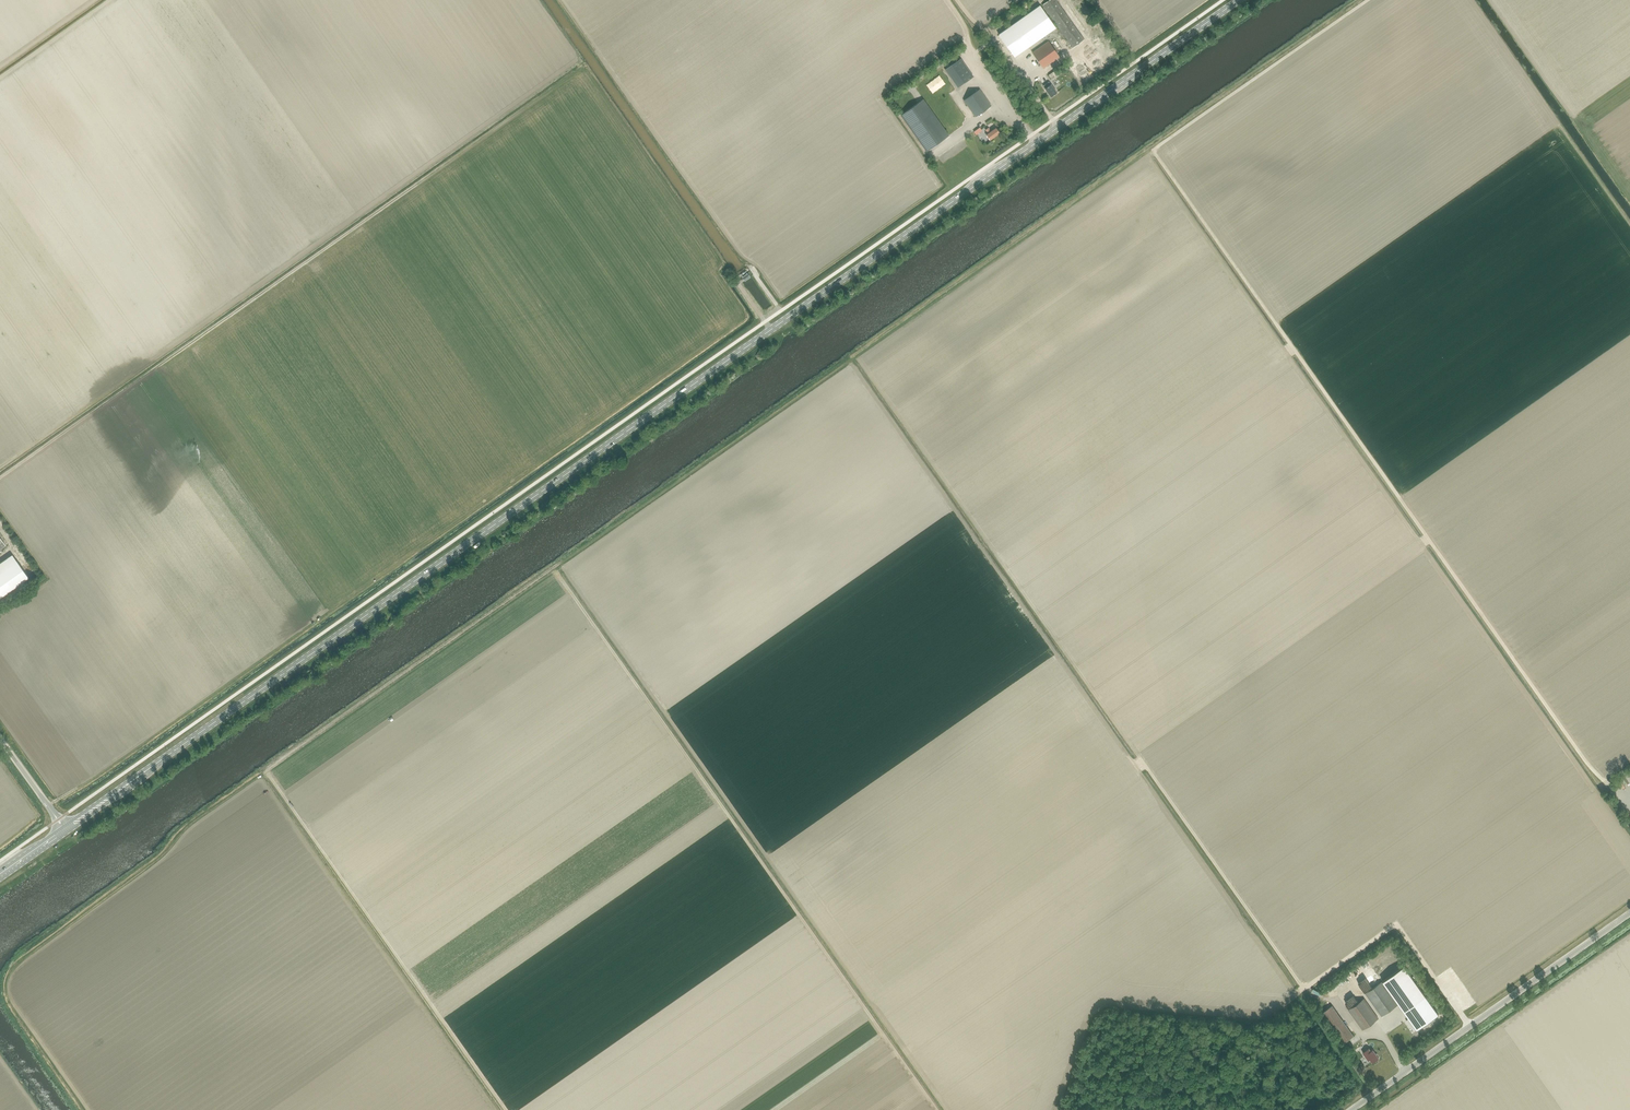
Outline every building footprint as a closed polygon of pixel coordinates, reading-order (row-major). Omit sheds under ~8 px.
[(1084,40),(1056,0),(1049,0),(1042,5),(1073,48),(1084,40)] [(1040,6),(999,35),(1015,58),(1056,29),(1040,6)] [(1043,68),(1059,57),(1048,41),(1032,53),(1043,68)] [(945,69),(958,87),(973,77),(961,59),(945,69)] [(1051,97),(1056,92),(1051,84),(1049,85),(1047,83),(1043,86),(1045,88),(1051,97)] [(975,117),(991,106),(980,90),(964,101),(975,117)] [(926,151),(949,135),(923,99),(901,115),(926,151)] [(990,140),(1000,133),(996,128),(991,131),(988,128),(985,130),(988,134),(986,135),(990,140)] [(0,573),(0,597),(28,578),(16,562),(0,573)] [(1426,996),(1404,966),(1382,981),(1404,1011),(1426,996)] [(1381,1016),(1398,1004),(1382,981),(1365,993),(1381,1016)] [(1362,1030),(1378,1018),(1364,999),(1348,1010),(1362,1030)] [(1342,1044),(1353,1036),(1332,1005),(1321,1013),(1342,1044)] [(1368,1060),(1370,1059),(1372,1063),(1378,1058),(1373,1050),(1371,1051),(1369,1048),(1363,1053),(1368,1060)]
